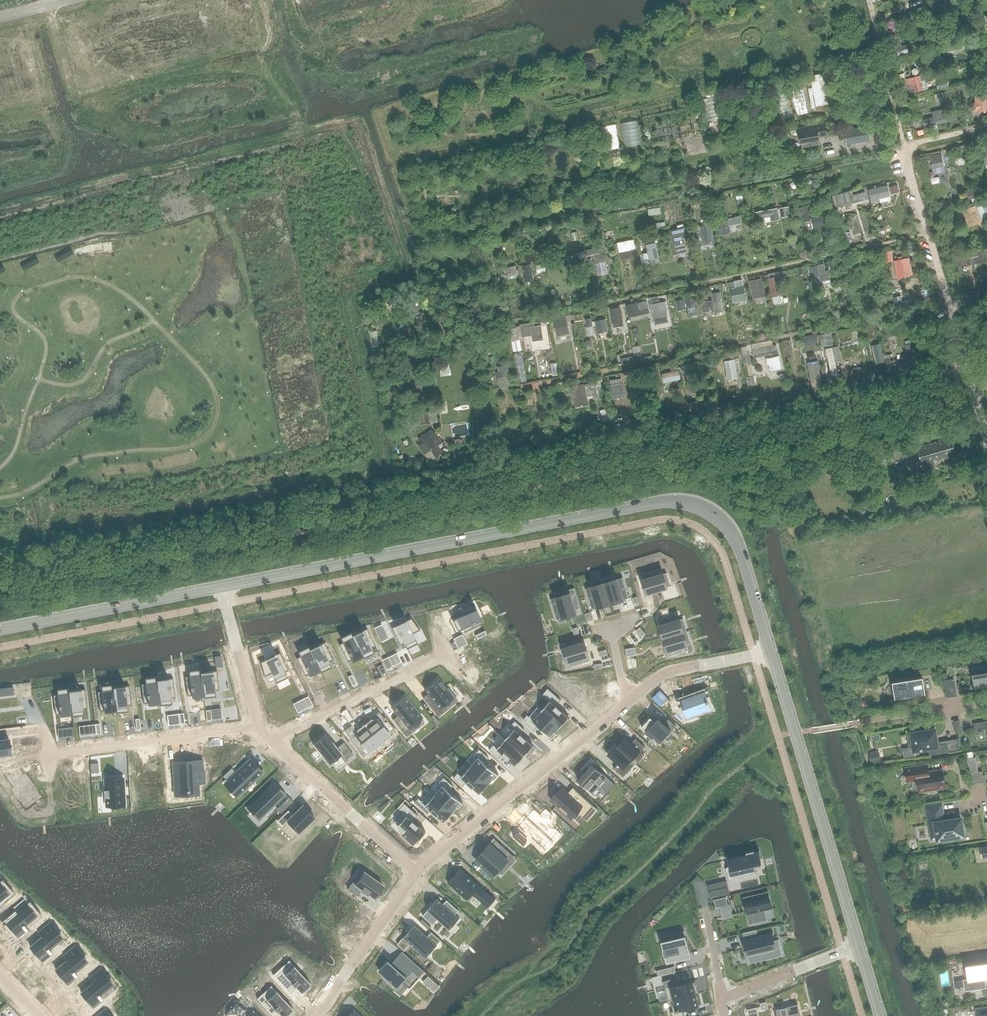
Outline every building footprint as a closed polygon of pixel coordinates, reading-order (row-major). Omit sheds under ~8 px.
[(919,14),(908,18),(912,29),(923,25),(919,14)] [(892,58),(903,55),(901,49),(900,44),(893,46),(892,46),(893,49),(889,50),(891,58),(892,58)] [(823,73),(815,75),(816,81),(811,82),(816,106),(829,104),(824,79),(823,73)] [(916,92),(924,90),(922,81),(933,78),(931,73),(921,76),(920,76),(912,78),(911,78),(906,80),(909,89),(914,88),(915,92),(916,92)] [(808,105),(803,85),(794,87),(801,113),(810,111),(809,105),(808,105)] [(717,93),(708,94),(716,133),(724,132),(717,93)] [(978,112),(986,110),(986,95),(975,97),(976,103),(970,104),(972,113),(978,112)] [(938,131),(937,124),(948,122),(945,110),(932,112),(934,118),(924,120),(925,127),(930,126),(931,132),(938,131)] [(624,121),(627,145),(644,143),(642,119),(624,121)] [(604,125),(606,149),(622,147),(619,123),(604,125)] [(826,123),(799,128),(803,147),(821,144),(820,138),(828,136),(826,123)] [(871,141),(868,126),(845,131),(847,145),(871,141)] [(932,169),(945,166),(941,153),(930,156),(929,156),(932,169)] [(888,186),(870,190),(872,202),(891,198),(888,186)] [(852,191),(836,195),(839,207),(854,203),(867,199),(865,192),(856,194),(858,198),(854,199),(852,191)] [(810,205),(794,209),(795,216),(811,212),(810,205)] [(963,211),(970,228),(986,220),(986,205),(984,207),(983,205),(977,207),(976,205),(963,211)] [(780,219),(779,218),(781,218),(791,216),(789,207),(780,208),(777,209),(755,214),(757,225),(768,222),(768,221),(780,219)] [(809,214),(802,216),(804,223),(810,221),(809,214)] [(734,218),(727,219),(728,222),(728,226),(742,223),(740,216),(734,217),(734,218)] [(822,216),(811,218),(813,228),(824,226),(822,216)] [(721,229),(716,230),(718,236),(730,233),(728,222),(720,224),(721,229)] [(710,225),(700,227),(704,245),(715,243),(710,225)] [(685,228),(680,229),(672,231),(678,255),(687,253),(682,235),(690,233),(689,230),(685,230),(685,228)] [(850,230),(843,233),(846,242),(854,239),(850,230)] [(620,252),(635,249),(633,240),(618,243),(620,252)] [(655,243),(646,245),(650,264),(660,262),(655,243)] [(593,255),(596,269),(606,267),(604,251),(603,251),(602,248),(588,251),(584,252),(584,251),(578,253),(580,258),(586,256),(593,255)] [(890,251),(883,253),(885,264),(892,262),(890,251)] [(955,257),(957,267),(986,262),(986,251),(955,257)] [(845,259),(847,266),(848,278),(857,276),(855,265),(853,266),(852,258),(845,259)] [(910,258),(895,261),(898,278),(913,275),(910,258)] [(840,261),(830,264),(832,270),(842,268),(840,261)] [(824,264),(808,268),(812,283),(820,281),(821,285),(831,283),(829,271),(826,271),(824,264)] [(526,282),(534,281),(531,265),(523,267),(526,282)] [(515,270),(517,270),(516,266),(503,268),(504,273),(507,272),(508,279),(517,277),(515,270)] [(784,271),(767,274),(772,297),(781,295),(782,295),(779,279),(785,277),(784,271)] [(766,301),(765,297),(766,297),(762,279),(749,282),(753,299),(758,299),(758,303),(766,301)] [(449,281),(439,283),(443,301),(453,298),(449,281)] [(747,301),(745,293),(744,286),(742,287),(741,282),(737,283),(738,287),(736,287),(736,288),(730,289),(731,296),(732,302),(738,301),(738,302),(747,301)] [(928,288),(921,290),(923,298),(930,296),(928,288)] [(714,313),(723,311),(721,292),(712,294),(713,301),(709,302),(709,301),(702,302),(703,313),(710,312),(710,308),(713,308),(714,313)] [(658,296),(649,298),(653,320),(662,318),(667,317),(665,302),(659,303),(658,296)] [(689,317),(698,315),(694,298),(686,299),(689,317)] [(684,299),(676,301),(677,310),(686,308),(684,299)] [(627,318),(648,313),(646,301),(640,303),(625,306),(627,318)] [(620,307),(611,309),(614,327),(623,325),(620,307)] [(565,315),(553,318),(557,336),(569,334),(565,315)] [(419,331),(420,337),(430,334),(428,326),(427,326),(424,317),(419,319),(418,316),(415,317),(418,327),(416,328),(417,331),(419,331)] [(605,320),(594,322),(596,334),(607,332),(605,320)] [(534,340),(542,339),(540,327),(533,328),(533,326),(530,327),(529,324),(522,326),(523,336),(533,334),(534,340)] [(817,336),(810,337),(812,345),(818,343),(817,336)] [(880,343),(873,345),(877,364),(885,362),(880,343)] [(829,347),(834,375),(842,373),(839,360),(845,359),(842,344),(829,347)] [(903,362),(898,363),(900,375),(916,371),(909,344),(906,345),(908,358),(903,359),(903,362)] [(770,356),(771,359),(767,360),(768,365),(770,365),(771,371),(781,369),(779,358),(774,359),(773,355),(778,354),(777,345),(753,351),(754,359),(770,356)] [(891,374),(898,373),(895,353),(888,354),(891,374)] [(750,354),(743,355),(745,366),(752,364),(750,354)] [(735,360),(725,362),(728,380),(737,378),(735,360)] [(816,361),(806,363),(810,387),(821,385),(816,361)] [(672,372),(663,374),(665,382),(680,379),(679,376),(684,375),(683,371),(695,369),(694,363),(681,366),(671,368),(672,372)] [(498,368),(499,373),(497,373),(498,383),(501,383),(502,387),(509,386),(507,376),(508,375),(506,367),(498,368)] [(851,371),(850,374),(851,382),(859,381),(857,368),(855,368),(851,371)] [(754,376),(746,377),(748,386),(755,384),(754,376)] [(621,379),(609,381),(612,400),(624,398),(621,379)] [(588,405),(586,397),(593,396),(591,384),(584,385),(574,387),(577,406),(588,405)] [(731,400),(733,408),(744,406),(743,399),(738,399),(731,400)] [(704,400),(689,403),(691,413),(706,410),(704,400)] [(602,421),(609,419),(607,410),(600,411),(602,421)] [(432,430),(419,438),(422,443),(420,445),(425,453),(431,450),(431,451),(436,458),(444,453),(439,446),(442,443),(436,434),(435,434),(432,430)] [(913,441),(880,448),(882,457),(888,456),(889,461),(898,459),(920,455),(918,447),(916,440),(913,441)] [(920,455),(924,470),(936,466),(934,462),(949,458),(949,457),(956,455),(952,441),(941,444),(941,442),(936,443),(935,442),(918,447),(920,455)] [(867,493),(882,490),(881,484),(875,486),(875,483),(865,485),(867,493)] [(663,567),(641,574),(647,593),(669,586),(663,567)] [(623,577),(604,583),(610,603),(629,598),(623,577)] [(604,583),(586,588),(592,609),(610,603),(604,583)] [(556,597),(551,599),(557,619),(576,613),(575,610),(581,608),(575,588),(568,590),(569,593),(562,595),(556,597)] [(461,615),(452,620),(457,631),(462,628),(464,632),(482,623),(480,620),(481,619),(475,608),(474,608),(472,604),(458,608),(461,615)] [(678,613),(658,619),(663,638),(684,632),(678,613)] [(395,626),(391,628),(400,645),(404,643),(406,648),(417,643),(413,634),(420,630),(411,618),(406,620),(406,619),(394,625),(395,626)] [(353,635),(352,636),(357,646),(358,646),(363,655),(362,656),(363,658),(374,653),(372,648),(375,646),(367,628),(363,630),(363,629),(352,634),(353,635)] [(640,628),(637,631),(642,637),(646,634),(640,628)] [(484,631),(475,635),(477,639),(486,634),(484,631)] [(343,642),(339,644),(347,662),(351,660),(352,661),(362,656),(363,655),(358,646),(357,646),(352,636),(353,635),(352,634),(351,632),(340,637),(343,642)] [(684,632),(663,638),(669,657),(689,651),(684,632)] [(310,649),(309,650),(314,660),(315,660),(320,669),(319,670),(320,672),(332,667),(329,661),(333,660),(324,642),(321,644),(320,643),(310,648),(310,649)] [(585,642),(562,649),(568,668),(590,661),(585,642)] [(300,656),(296,658),(305,676),(308,674),(309,675),(319,670),(320,669),(315,660),(314,660),(309,650),(310,649),(310,648),(309,646),(298,651),(300,656)] [(635,648),(626,649),(627,656),(636,654),(635,648)] [(265,660),(260,662),(264,677),(272,673),(276,682),(287,677),(285,672),(289,670),(280,653),(276,655),(276,654),(265,659),(265,660)] [(392,655),(388,657),(392,666),(396,664),(392,655)] [(388,657),(382,660),(387,669),(392,666),(388,657)] [(977,666),(977,667),(978,667),(977,674),(974,674),(976,686),(986,684),(986,667),(977,666)] [(189,676),(185,676),(187,696),(203,694),(204,694),(202,682),(201,682),(200,673),(201,672),(201,671),(201,669),(189,670),(189,676)] [(201,672),(200,673),(201,682),(202,682),(204,694),(203,694),(203,697),(216,696),(215,690),(219,690),(217,670),(212,671),(212,670),(201,671),(201,672)] [(352,675),(348,677),(352,686),(356,684),(352,675)] [(145,683),(141,684),(144,703),(148,703),(148,704),(159,703),(159,701),(160,701),(159,690),(158,690),(156,680),(157,680),(157,679),(157,676),(145,678),(145,683)] [(157,680),(156,680),(158,690),(159,690),(160,701),(159,701),(159,703),(160,705),(172,703),(171,698),(175,697),(173,678),(169,679),(169,677),(157,679),(157,680)] [(438,678),(424,689),(428,694),(433,700),(435,703),(431,707),(438,716),(439,716),(440,715),(445,712),(441,708),(454,698),(447,688),(438,678)] [(907,681),(906,680),(899,681),(900,683),(897,683),(898,684),(900,698),(895,698),(895,699),(925,694),(923,679),(907,681)] [(102,691),(97,692),(100,711),(104,710),(104,712),(115,710),(115,709),(116,709),(115,697),(114,697),(113,688),(114,688),(113,686),(113,684),(101,685),(102,691)] [(114,688),(113,688),(114,697),(115,697),(116,709),(115,709),(115,710),(116,713),(128,711),(127,705),(132,705),(129,686),(125,686),(125,685),(113,686),(114,688)] [(0,688),(0,696),(14,694),(13,687),(0,688)] [(57,695),(53,695),(55,714),(60,714),(60,715),(71,714),(71,712),(72,712),(70,701),(68,691),(69,691),(69,690),(69,688),(57,689),(57,695)] [(69,691),(68,691),(70,701),(72,712),(71,712),(71,714),(71,716),(84,715),(83,709),(87,708),(85,689),(81,690),(80,688),(69,690),(69,691)] [(550,701),(542,710),(560,727),(569,717),(562,711),(563,711),(556,705),(561,700),(548,689),(543,694),(550,701)] [(708,689),(672,702),(677,718),(687,727),(716,717),(713,711),(716,710),(708,689)] [(313,694),(308,696),(312,705),(317,703),(313,694)] [(406,695),(392,707),(399,716),(393,720),(407,737),(418,728),(415,724),(422,719),(423,717),(406,695)] [(308,696),(304,698),(309,707),(312,705),(308,696)] [(528,715),(523,720),(534,730),(538,726),(544,731),(552,738),(557,733),(556,732),(560,727),(542,710),(538,707),(529,717),(528,715)] [(381,714),(373,721),(380,731),(389,725),(381,714)] [(650,717),(641,727),(653,737),(654,735),(661,741),(671,730),(672,731),(676,726),(669,719),(665,723),(658,718),(655,721),(650,717)] [(359,718),(357,719),(361,726),(360,727),(369,739),(380,731),(373,721),(365,726),(359,718)] [(514,729),(505,739),(525,756),(530,751),(529,751),(533,745),(527,739),(521,733),(524,729),(515,721),(511,726),(514,729)] [(973,723),(974,730),(986,728),(986,721),(973,723)] [(73,727),(63,728),(64,738),(74,737),(73,727)] [(949,752),(947,744),(937,745),(935,729),(911,733),(914,751),(928,748),(929,755),(949,752)] [(326,733),(313,743),(329,764),(340,755),(345,761),(353,755),(344,743),(337,748),(326,733)] [(617,746),(617,747),(625,754),(636,763),(636,764),(644,755),(640,752),(645,747),(636,738),(631,743),(626,738),(624,739),(617,746)] [(11,754),(9,739),(0,740),(0,755),(11,754)] [(494,745),(489,750),(499,758),(502,754),(508,760),(509,759),(516,765),(520,760),(521,761),(525,756),(505,739),(497,748),(494,745)] [(616,746),(607,756),(617,765),(614,768),(623,777),(627,772),(635,764),(636,763),(625,754),(617,747),(616,746)] [(478,757),(469,767),(488,784),(493,779),(494,780),(499,774),(491,768),(491,767),(485,762),(489,758),(479,749),(475,754),(478,757)] [(879,751),(869,753),(871,763),(881,761),(879,751)] [(978,772),(976,757),(974,758),(968,759),(971,773),(978,772)] [(251,758),(223,784),(237,798),(264,772),(251,758)] [(180,765),(173,765),(174,785),(181,784),(181,791),(187,790),(187,791),(189,791),(189,790),(194,790),(194,784),(205,783),(204,770),(194,770),(193,762),(180,763),(180,765)] [(99,773),(99,763),(91,763),(91,774),(99,773)] [(593,764),(578,780),(593,793),(601,785),(609,792),(616,784),(608,777),(593,764)] [(925,766),(927,765),(927,764),(905,768),(907,782),(917,781),(919,791),(928,790),(929,793),(936,792),(936,789),(945,787),(943,770),(926,773),(925,766)] [(458,773),(454,778),(463,786),(467,782),(473,788),(473,787),(480,794),(488,784),(469,767),(462,776),(458,773)] [(235,771),(232,768),(223,776),(226,779),(235,771)] [(19,785),(11,791),(18,801),(26,796),(37,810),(46,803),(25,773),(15,780),(19,785)] [(105,790),(104,790),(104,797),(111,797),(111,806),(124,805),(123,777),(105,779),(105,790)] [(443,785),(435,794),(454,812),(458,807),(459,808),(463,803),(455,796),(456,795),(450,790),(453,786),(444,777),(439,782),(443,785)] [(81,778),(65,778),(66,801),(82,800),(82,807),(91,807),(90,788),(82,789),(81,778)] [(274,782),(247,808),(254,816),(260,810),(265,815),(286,795),(281,789),(280,790),(274,783),(275,783),(274,782)] [(563,787),(550,801),(572,821),(573,820),(579,826),(585,819),(588,822),(599,810),(574,788),(569,793),(563,787)] [(419,798),(415,803),(427,815),(431,811),(437,816),(438,816),(444,822),(454,812),(435,794),(431,791),(422,801),(419,798)] [(286,808),(282,804),(276,809),(281,813),(286,808)] [(403,813),(394,822),(404,831),(401,835),(413,846),(426,832),(419,826),(420,826),(419,825),(418,826),(414,821),(413,820),(418,815),(405,804),(400,809),(403,813)] [(288,810),(277,821),(282,826),(287,821),(298,832),(314,817),(302,805),(292,815),(288,810)] [(927,807),(926,807),(929,825),(935,824),(936,830),(935,830),(935,832),(936,832),(937,838),(937,840),(964,836),(961,818),(944,821),(942,810),(933,812),(932,806),(931,806),(931,808),(927,808),(927,807)] [(534,809),(526,818),(553,843),(562,834),(556,829),(550,828),(552,819),(543,817),(534,809)] [(526,818),(518,827),(525,833),(530,831),(532,839),(546,852),(553,843),(526,818)] [(486,849),(476,860),(493,876),(513,855),(496,840),(487,850),(486,849)] [(727,868),(726,868),(726,869),(727,869),(730,880),(756,874),(754,864),(761,862),(760,859),(758,851),(759,851),(759,850),(753,852),(733,856),(727,857),(727,858),(728,858),(730,866),(727,866),(727,868)] [(462,869),(449,883),(468,900),(473,894),(488,908),(496,900),(462,869)] [(352,881),(347,889),(357,896),(361,890),(367,894),(367,893),(374,898),(383,885),(364,872),(356,884),(352,881)] [(9,893),(0,882),(0,901),(9,893)] [(768,892),(744,898),(746,906),(744,907),(745,907),(746,907),(748,914),(755,913),(757,922),(767,920),(764,910),(772,909),(768,892)] [(726,897),(714,900),(716,907),(728,905),(726,897)] [(428,910),(423,916),(433,925),(437,920),(448,930),(460,918),(456,915),(459,911),(447,900),(444,904),(437,898),(427,909),(428,910)] [(18,913),(6,922),(19,937),(27,931),(25,929),(27,928),(25,925),(36,915),(24,900),(14,908),(18,913)] [(422,919),(420,921),(421,922),(429,929),(431,927),(422,919)] [(43,936),(30,947),(43,962),(51,954),(50,953),(51,951),(49,949),(63,938),(50,922),(39,932),(43,936)] [(410,930),(397,944),(405,951),(411,944),(420,952),(425,947),(431,953),(441,941),(432,932),(428,936),(424,933),(420,939),(410,930)] [(680,932),(660,937),(665,956),(667,964),(683,960),(691,958),(689,951),(684,931),(680,932)] [(771,931),(744,938),(750,962),(777,955),(771,931)] [(68,960),(55,969),(68,985),(77,977),(75,976),(77,974),(75,972),(87,961),(75,946),(64,955),(68,960)] [(289,960),(273,975),(291,994),(297,988),(300,992),(301,991),(303,993),(311,986),(309,984),(310,983),(289,960)] [(386,964),(377,973),(384,979),(396,990),(402,983),(407,988),(409,990),(419,979),(401,962),(396,967),(392,964),(389,967),(386,964)] [(986,962),(986,965),(969,967),(971,979),(963,980),(965,991),(986,988),(985,979),(986,979),(986,962)] [(674,966),(657,970),(658,976),(675,972),(674,966)] [(94,982),(81,993),(94,1008),(102,1000),(101,999),(102,997),(100,995),(113,984),(100,969),(90,978),(94,982)] [(428,977),(423,983),(423,984),(424,985),(430,990),(435,984),(430,979),(429,978),(428,977)] [(675,978),(663,981),(668,1000),(670,1000),(697,993),(699,993),(695,980),(677,984),(675,978)] [(257,998),(272,1015),(276,1011),(281,1015),(288,1015),(293,1011),(291,1009),(292,1009),(271,985),(257,998)] [(670,1000),(673,1011),(671,1012),(672,1015),(683,1015),(684,1015),(683,1010),(700,1006),(697,993),(670,1000)] [(776,1009),(778,1015),(801,1015),(798,1004),(776,1009)] [(747,1010),(749,1015),(750,1015),(759,1014),(757,1007),(747,1010)] [(977,1008),(978,1015),(986,1015),(986,1007),(977,1008)]
